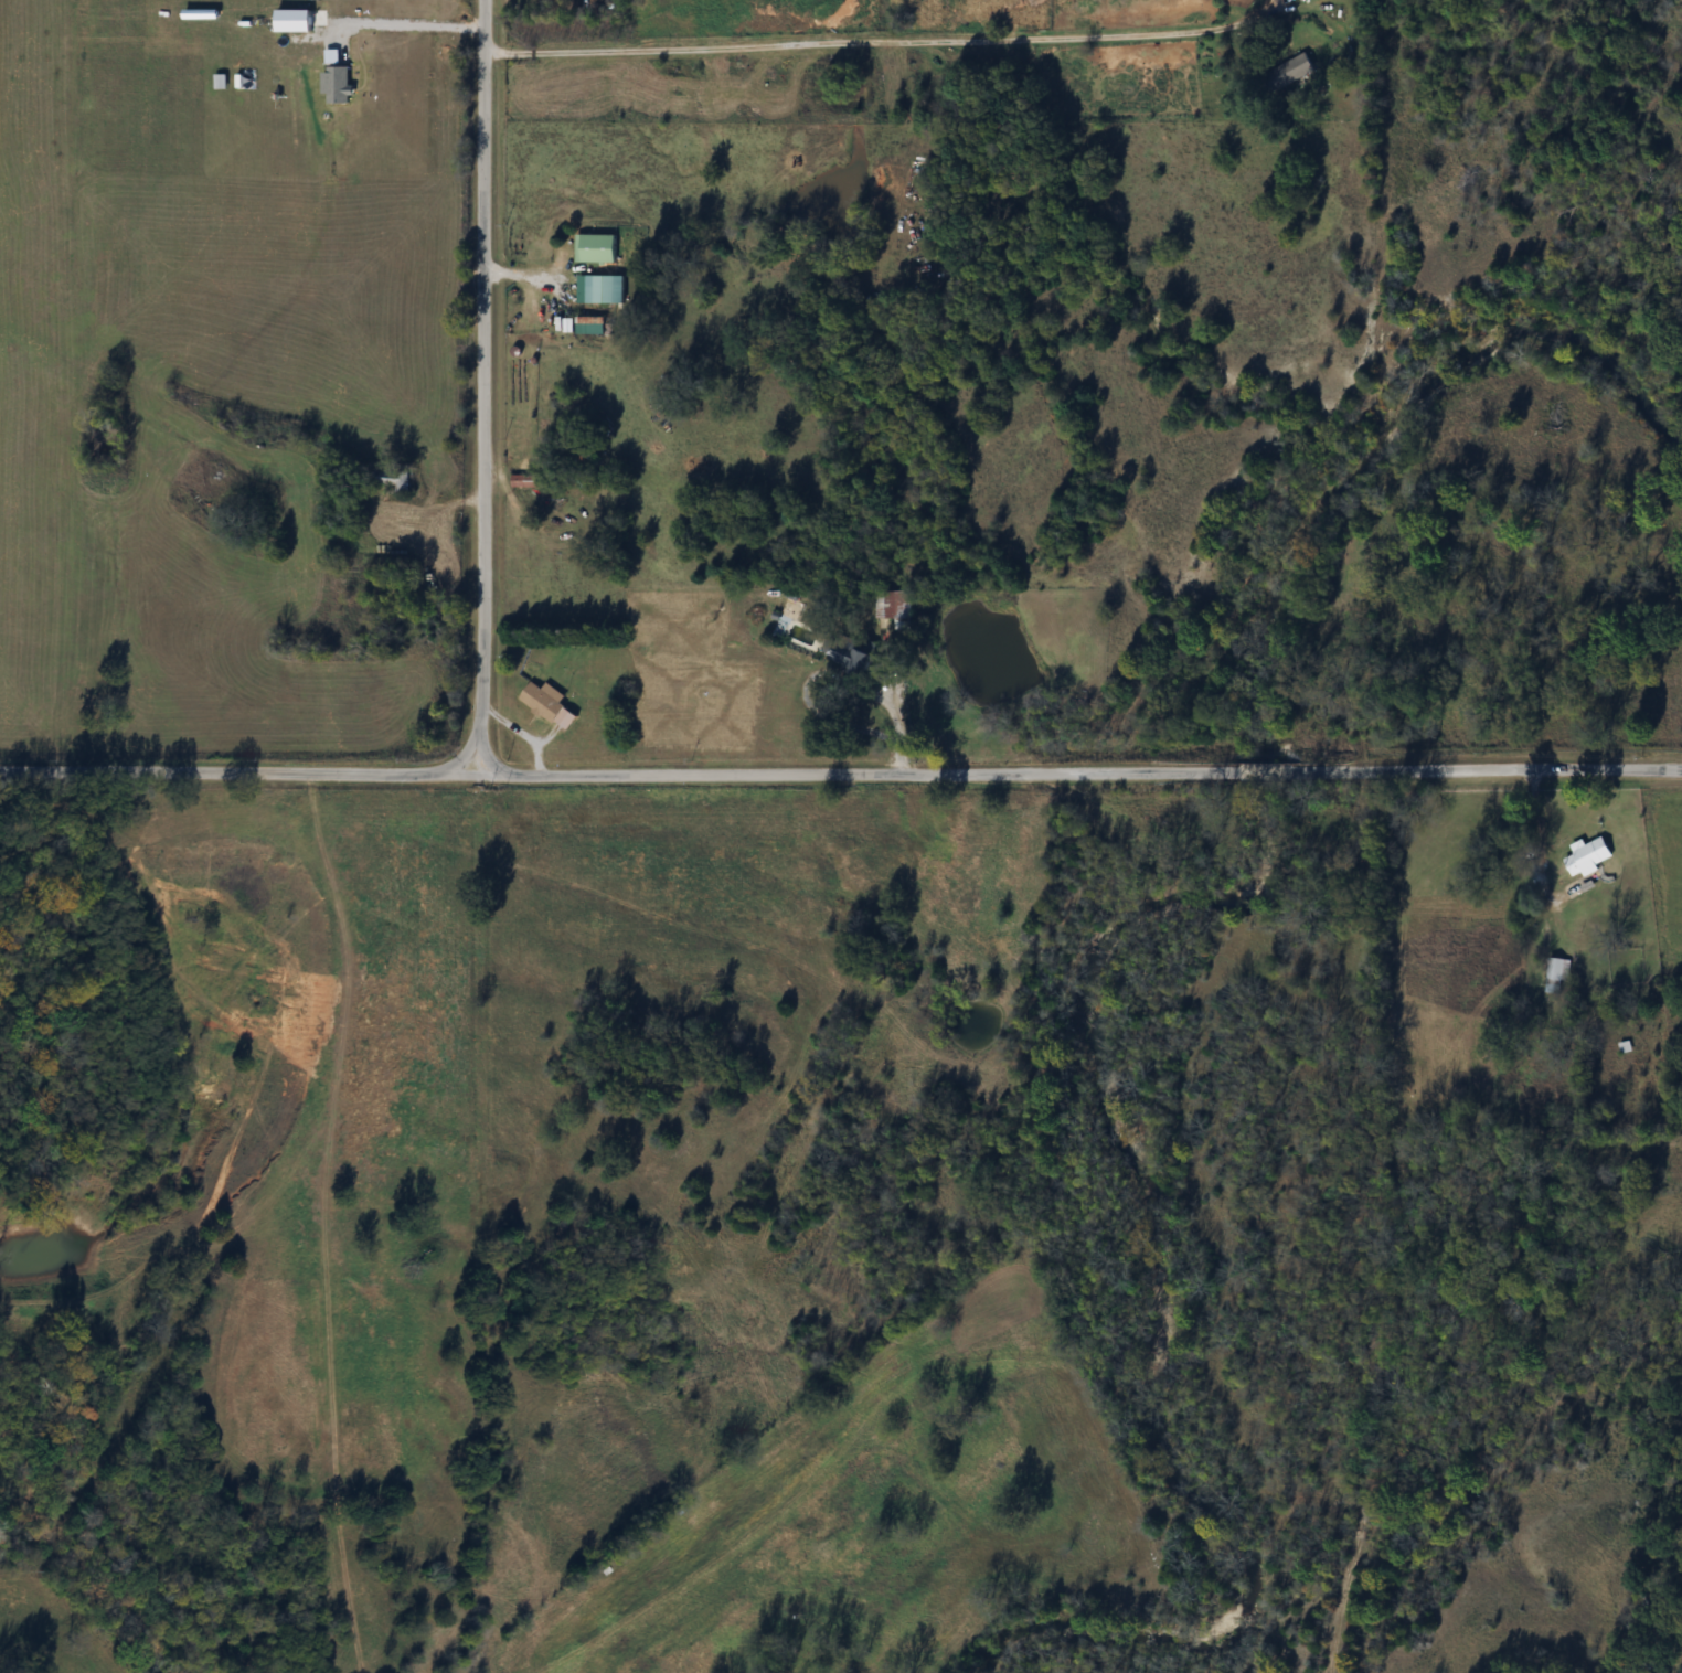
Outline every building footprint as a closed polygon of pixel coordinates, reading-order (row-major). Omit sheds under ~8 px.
[(1257,76),(1266,95),(1315,72),(1306,54),(1257,76)] [(616,263),(616,235),(577,235),(577,263),(616,263)] [(586,304),(624,304),(624,276),(586,276),(586,304)] [(372,470),(372,488),(396,488),(396,493),(412,493),(412,470),(372,470)] [(878,611),(888,611),(888,591),(878,591),(878,611)] [(872,645),(837,635),(828,663),(863,674),(872,645)] [(567,732),(578,716),(561,704),(566,696),(547,682),(542,689),(531,681),(519,699),(567,732)] [(1613,857),(1604,838),(1563,857),(1574,880),(1598,868),(1597,865),(1613,857)] [(1548,994),(1564,994),(1564,982),(1569,982),(1570,960),(1549,960),(1548,994)]
